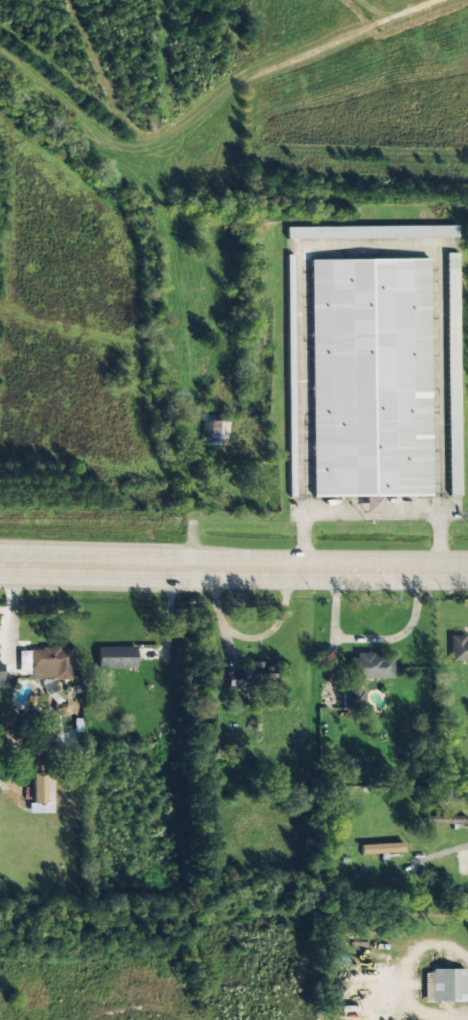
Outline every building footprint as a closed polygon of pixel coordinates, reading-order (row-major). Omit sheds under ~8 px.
[(286,239),(286,227),(457,226),(457,238),(286,239)] [(448,495),(445,253),(457,253),(460,495),(448,495)] [(286,254),(292,254),(294,497),(288,497),(286,254)] [(431,497),(312,498),(310,261),(429,259),(431,497)] [(228,446),(229,419),(215,418),(215,416),(202,415),(202,431),(207,432),(206,446),(228,446)] [(450,662),(467,662),(467,640),(464,640),(464,635),(449,636),(450,662)] [(18,651),(18,675),(29,675),(34,679),(47,679),(43,684),(43,692),(56,704),(56,709),(64,716),(70,716),(78,707),(57,689),(57,680),(71,680),(70,650),(60,650),(57,647),(41,648),(38,651),(18,651)] [(97,670),(136,669),(135,647),(97,648),(97,670)] [(361,679),(392,679),(392,654),(356,654),(356,665),(348,665),(348,692),(342,692),(342,709),(361,709),(361,679)] [(227,686),(277,686),(277,674),(271,674),(271,663),(246,664),(246,673),(227,673),(227,686)] [(44,774),(31,773),(31,787),(24,787),(24,799),(32,800),(32,804),(44,804),(44,774)] [(466,824),(465,816),(424,817),(424,825),(466,824)] [(403,853),(403,843),(359,845),(360,855),(403,853)] [(423,1002),(464,1002),(465,970),(431,969),(431,974),(424,974),(423,1002)]
